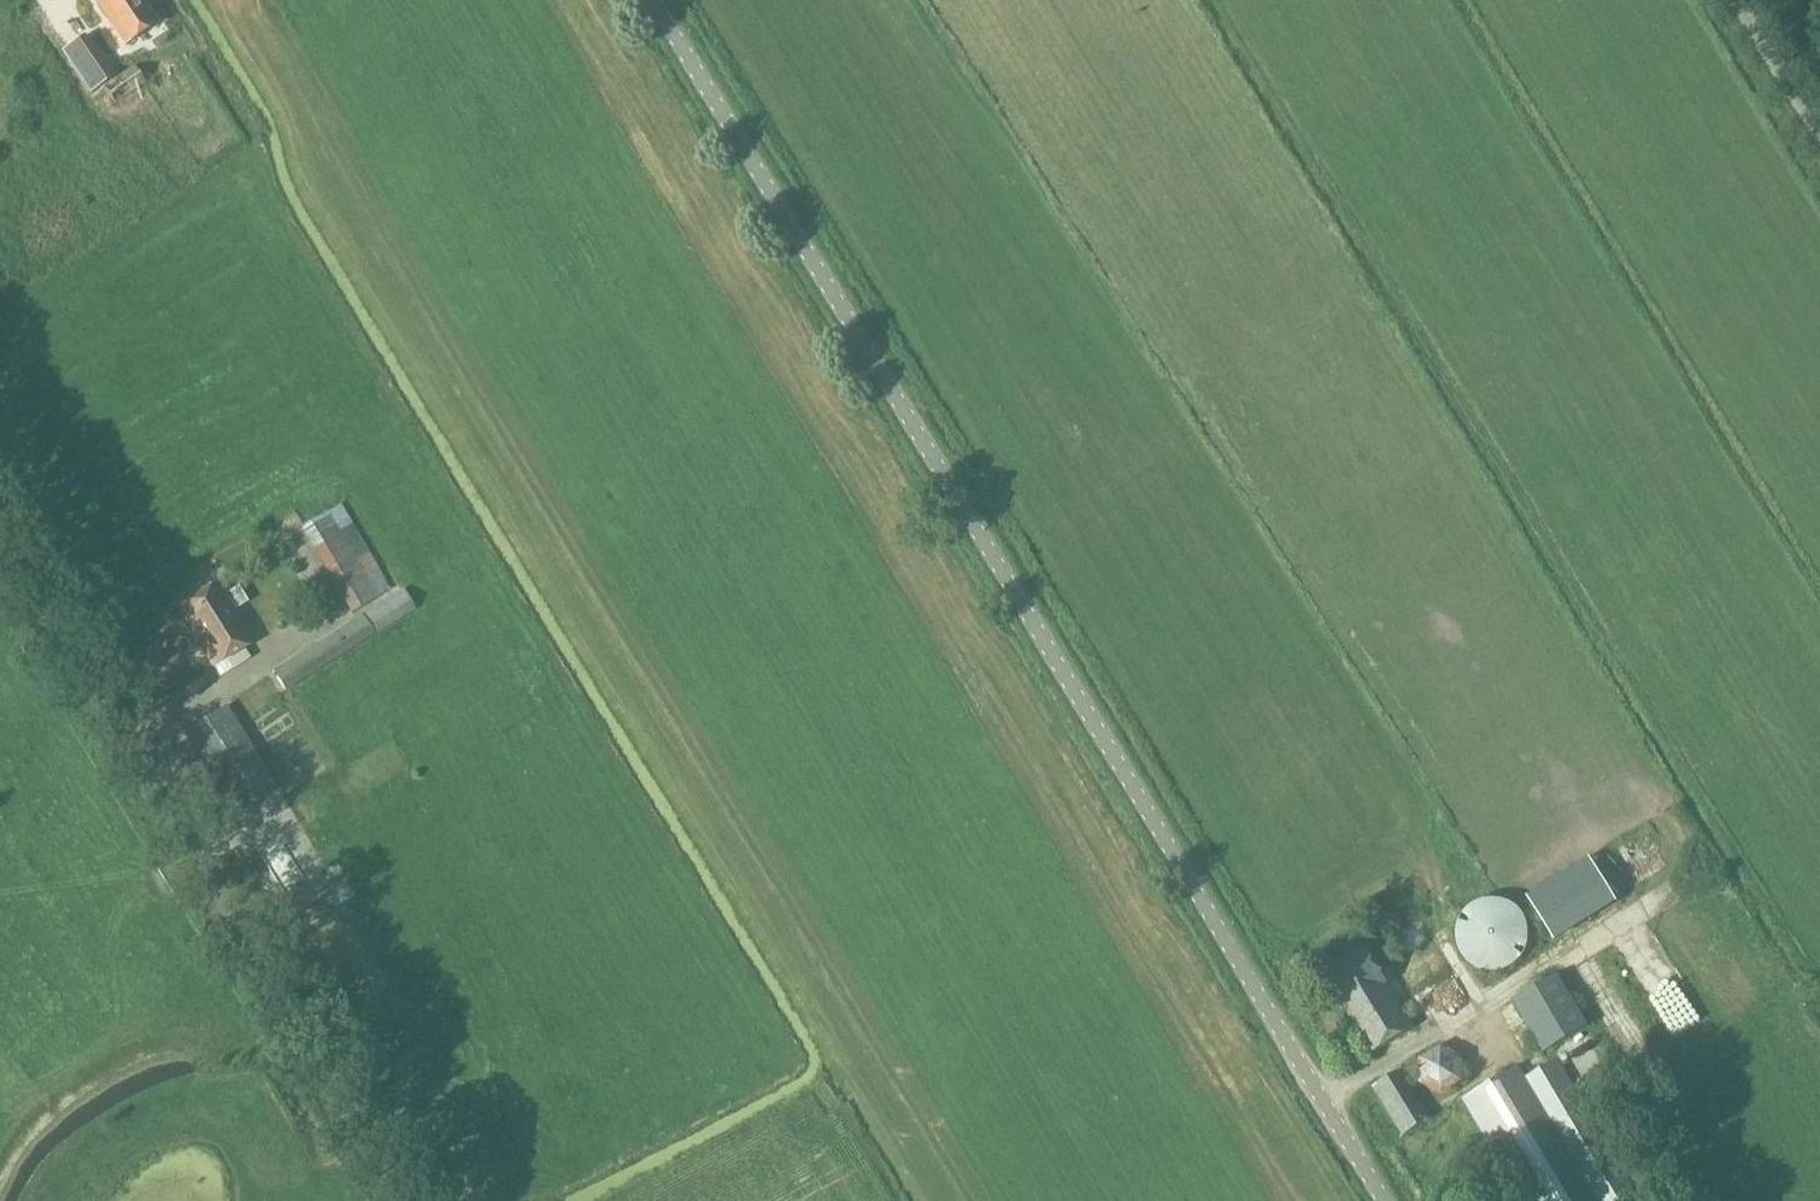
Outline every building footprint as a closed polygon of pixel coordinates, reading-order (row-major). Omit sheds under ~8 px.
[(158,24),(142,0),(99,0),(96,2),(114,30),(120,26),(130,42),(158,24)] [(90,93),(113,77),(86,36),(63,52),(90,93)] [(135,67),(105,89),(118,105),(152,80),(146,72),(141,75),(135,67)] [(344,506),(303,529),(353,615),(394,591),(344,506)] [(240,586),(227,594),(220,583),(178,609),(214,668),(256,642),(237,610),(250,603),(240,586)] [(405,591),(363,616),(273,672),(286,693),(376,636),(417,610),(405,591)] [(228,707),(184,733),(236,817),(280,790),(228,707)] [(173,713),(143,727),(163,767),(192,753),(173,713)] [(1557,943),(1618,903),(1589,858),(1528,898),(1557,943)] [(1458,933),(1458,936),(1458,939),(1458,941),(1458,944),(1459,947),(1460,949),(1461,952),(1462,954),(1463,956),(1465,958),(1466,960),(1468,962),(1470,964),(1472,966),(1474,967),(1477,969),(1482,971),(1484,972),(1487,972),(1490,973),(1495,973),(1501,972),(1503,972),(1506,971),(1511,969),(1515,966),(1517,965),(1521,961),(1523,959),(1524,957),(1526,955),(1527,952),(1528,950),(1529,947),(1529,945),(1530,942),(1530,940),(1530,937),(1530,934),(1530,932),(1530,929),(1529,926),(1528,924),(1526,919),(1525,917),(1523,915),(1519,911),(1517,909),(1513,906),(1511,904),(1506,902),(1501,901),(1498,901),(1493,900),(1490,900),(1488,901),(1483,902),(1480,903),(1475,905),(1473,907),(1471,908),(1467,912),(1464,916),(1463,918),(1461,921),(1460,923),(1459,926),(1459,928),(1458,931),(1458,933)] [(1416,1029),(1389,985),(1367,949),(1322,976),(1343,1012),(1370,1058),(1416,1029)] [(1515,1002),(1546,1054),(1590,1028),(1558,975),(1515,1002)] [(1445,1006),(1444,989),(1423,991),(1424,1008),(1445,1006)] [(401,1017),(385,1029),(393,1039),(408,1027),(401,1017)] [(1443,1097),(1466,1084),(1466,1059),(1442,1046),(1420,1060),(1422,1084),(1443,1097)] [(1637,1193),(1559,1060),(1527,1080),(1520,1068),(1464,1101),(1523,1200),(1624,1200),(1637,1193)] [(1404,1070),(1374,1088),(1403,1138),(1434,1119),(1404,1070)]
